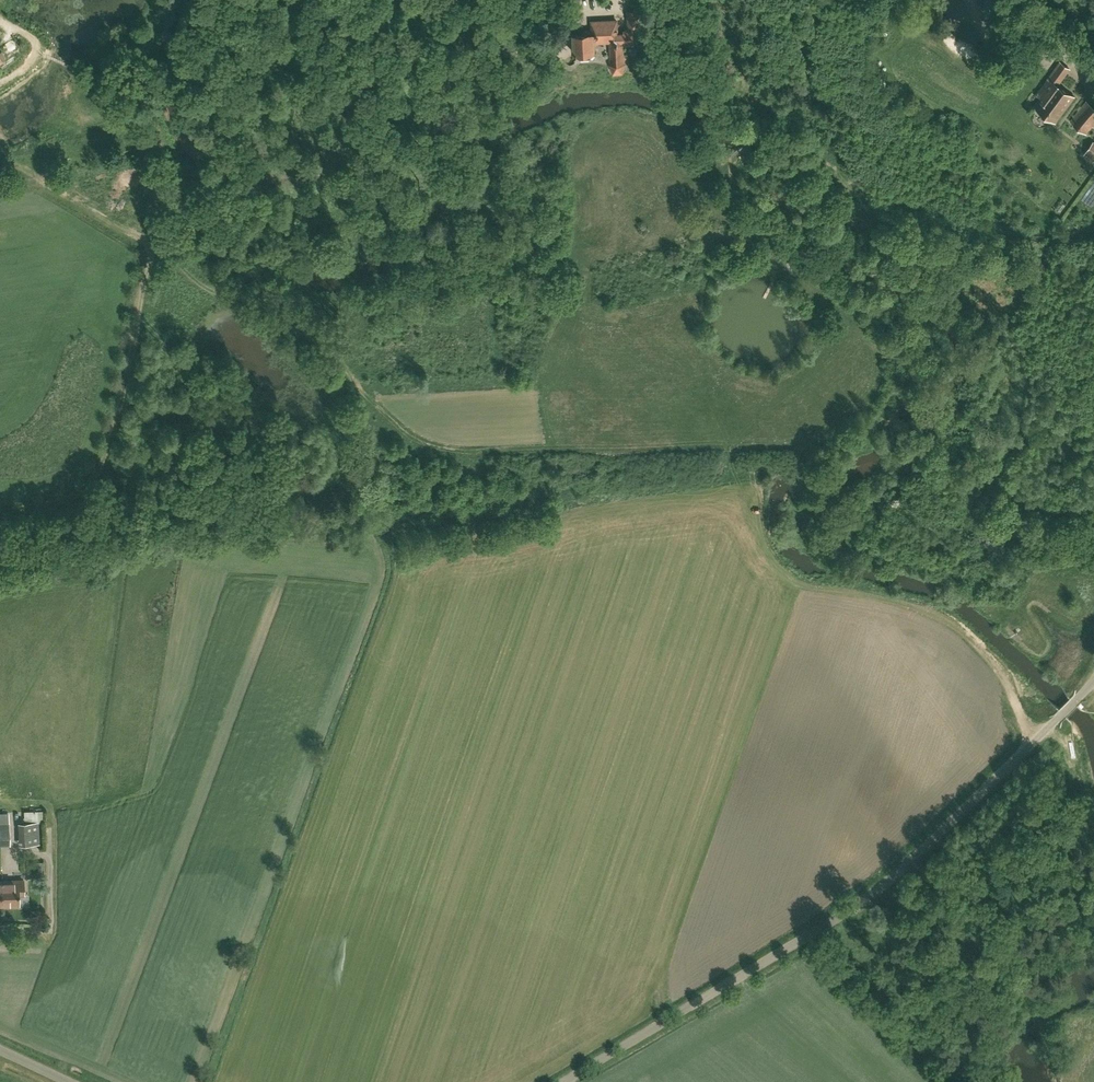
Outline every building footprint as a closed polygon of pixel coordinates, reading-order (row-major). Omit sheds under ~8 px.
[(626,9),(627,25),(642,25),(642,9),(626,9)] [(611,40),(612,61),(625,60),(624,44),(633,44),(633,29),(624,30),(624,33),(618,33),(617,20),(592,21),(592,30),(584,30),(584,33),(574,34),(575,54),(579,57),(591,57),(594,52),(594,41),(611,40)] [(1038,92),(1042,95),(1034,105),(1056,121),(1075,96),(1058,84),(1070,68),(1061,61),(1038,92)] [(1087,101),(1071,120),(1087,133),(1093,124),(1093,106),(1087,101)] [(761,116),(765,132),(774,130),(770,114),(761,116)] [(1085,154),(1093,160),(1093,142),(1085,154)] [(20,844),(41,843),(40,817),(44,817),(44,808),(26,809),(26,821),(19,821),(20,844)] [(10,845),(9,823),(0,823),(0,845),(10,845)] [(2,880),(3,893),(1,893),(1,905),(19,905),(18,894),(24,893),(24,880),(2,880)]
